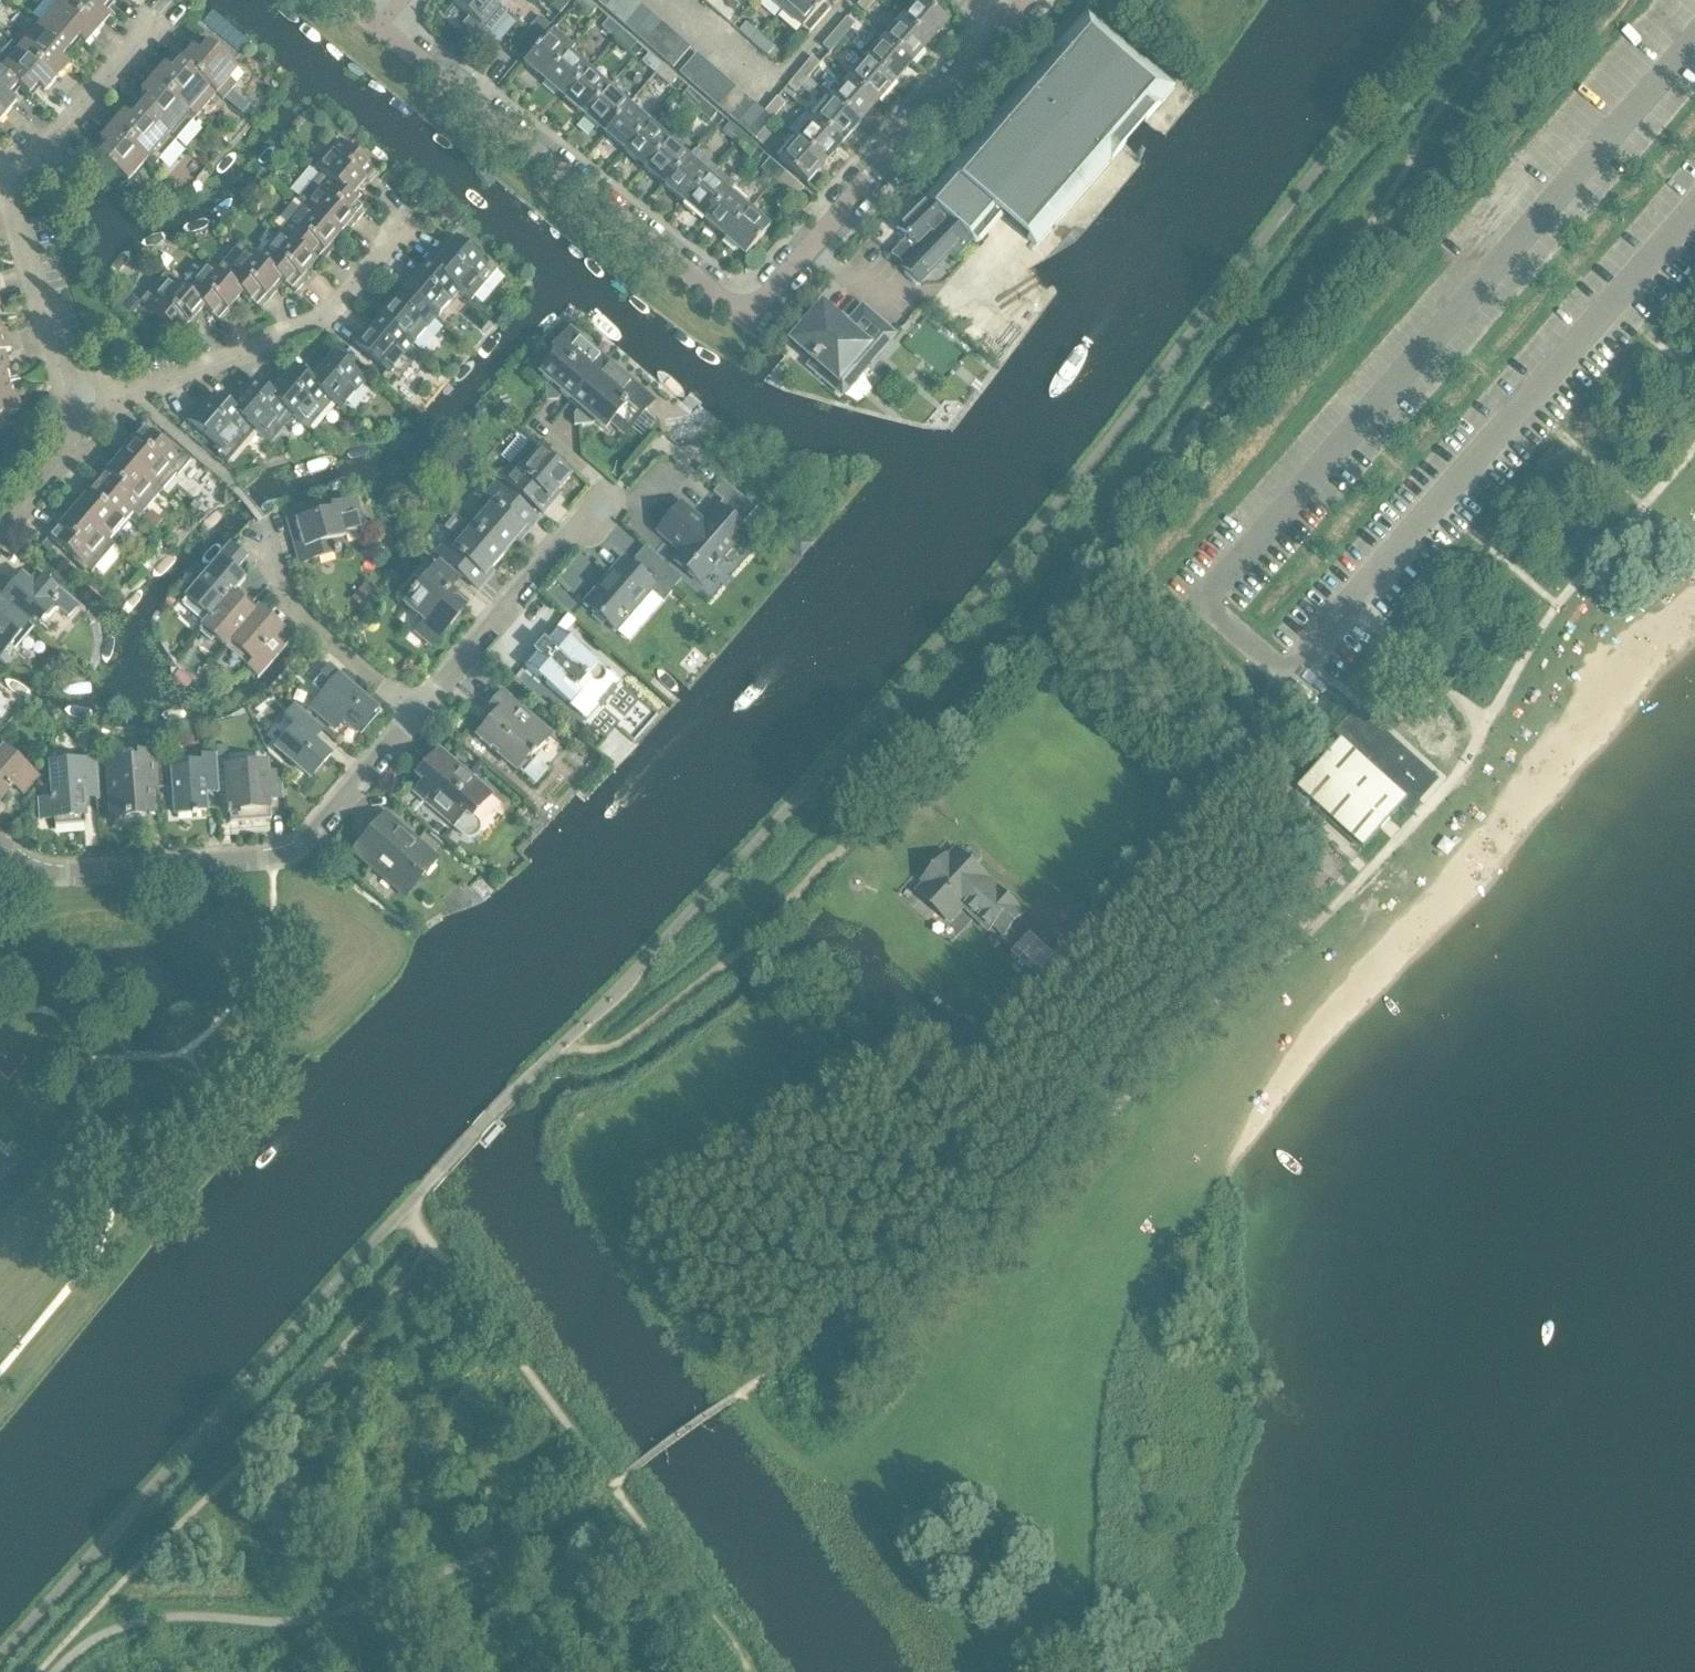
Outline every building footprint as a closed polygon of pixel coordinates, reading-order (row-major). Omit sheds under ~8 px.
[(40,26),(40,27),(72,54),(80,45),(84,48),(96,34),(56,0),(50,0),(50,1),(57,7),(40,26)] [(96,34),(108,20),(104,16),(113,6),(110,4),(109,4),(104,0),(56,0),(96,34)] [(451,4),(468,18),(461,26),(481,43),(506,15),(497,7),(489,0),(455,0),(451,4)] [(568,0),(557,0),(550,9),(558,16),(570,2),(568,0)] [(595,11),(583,0),(578,0),(573,6),(588,19),(595,11)] [(594,2),(604,10),(613,0),(596,0),(594,2)] [(604,10),(614,19),(631,0),(613,0),(604,10)] [(614,19),(624,28),(641,8),(632,0),(631,0),(614,19)] [(718,3),(717,2),(719,0),(698,0),(711,11),(718,3)] [(780,12),(791,0),(767,0),(780,12)] [(824,0),(791,0),(780,12),(807,35),(829,10),(823,5),(826,1),(824,0)] [(875,0),(861,0),(855,7),(863,14),(875,0)] [(899,21),(928,45),(946,25),(936,16),(944,7),(936,0),(917,0),(899,21)] [(732,15),(718,3),(711,11),(725,23),(732,15)] [(650,16),(641,8),(624,28),(633,35),(650,16)] [(1172,90),(1086,16),(1084,14),(1023,83),(948,171),(924,200),(945,220),(965,239),(967,238),(975,245),(999,217),(1033,248),(1075,199),(1090,212),(1125,171),(1112,160),(1124,146),(1143,123),(1172,90)] [(660,24),(650,16),(633,35),(643,44),(660,24)] [(526,32),(536,41),(548,27),(538,18),(526,32)] [(833,33),(841,41),(853,26),(845,19),(833,33)] [(32,20),(12,44),(55,81),(68,67),(64,64),(72,54),(40,27),(40,26),(32,20)] [(614,41),(621,33),(607,21),(600,29),(614,41)] [(899,21),(882,41),(911,65),(928,45),(899,21)] [(660,24),(643,44),(652,52),(669,32),(660,24)] [(751,46),(758,37),(744,25),(737,33),(751,46)] [(542,83),(567,55),(573,48),(552,30),(522,65),(542,83)] [(526,32),(508,53),(518,62),(536,41),(526,32)] [(679,41),(669,32),(652,52),(662,61),(679,41)] [(635,45),(621,33),(614,41),(629,53),(635,45)] [(841,41),(833,33),(820,48),(829,55),(841,41)] [(876,35),(859,55),(865,61),(893,85),(911,65),(882,41),(876,35)] [(772,49),(758,37),(751,46),(765,58),(772,49)] [(679,41),(662,61),(672,69),(689,50),(679,41)] [(0,58),(0,76),(19,92),(31,102),(39,92),(43,95),(55,81),(12,44),(0,58)] [(191,50),(180,64),(179,64),(215,96),(222,102),(236,87),(228,80),(236,71),(222,59),(224,56),(210,44),(208,47),(204,44),(195,54),(191,50)] [(587,72),(567,55),(542,83),(562,101),(587,72)] [(688,84),(706,64),(695,55),(678,75),(688,84)] [(655,76),(662,68),(648,56),(641,64),(655,76)] [(810,59),(798,73),(806,80),(818,66),(810,59)] [(179,64),(180,64),(176,61),(168,71),(164,68),(151,82),(194,119),(195,120),(215,96),(179,64)] [(893,85),(865,61),(847,81),(876,105),(893,85)] [(706,64),(688,84),(698,92),(715,72),(706,64)] [(676,81),(662,68),(655,76),(669,89),(676,81)] [(607,90),(587,72),(562,101),(583,118),(607,90)] [(725,80),(715,72),(698,92),(707,100),(725,80)] [(806,80),(798,73),(785,87),(794,94),(806,80)] [(3,119),(15,104),(11,101),(19,92),(0,76),(0,116),(3,119)] [(734,89),(725,80),(707,100),(717,108),(734,89)] [(847,81),(830,101),(859,125),(876,105),(847,81)] [(194,119),(151,82),(139,96),(143,99),(135,109),(175,142),(194,119)] [(734,89),(717,108),(727,117),(744,97),(734,89)] [(607,90),(583,118),(603,135),(627,107),(607,90)] [(695,111),(702,103),(688,91),(681,98),(695,111)] [(744,97),(727,117),(736,125),(754,105),(744,97)] [(775,99),(763,113),(772,120),(783,106),(775,99)] [(859,125),(830,101),(813,121),(841,145),(859,125)] [(702,103),(695,111),(708,123),(716,115),(702,103)] [(754,105),(736,125),(746,133),(763,113),(754,105)] [(647,124),(627,107),(603,135),(623,153),(647,124)] [(175,142),(135,109),(127,118),(123,115),(111,128),(155,165),(175,142)] [(763,113),(746,133),(754,140),(772,120),(763,113)] [(813,121),(795,141),(824,165),(841,145),(813,121)] [(667,142),(647,124),(623,153),(643,170),(667,142)] [(736,144),(742,138),(728,126),(722,132),(736,144)] [(103,146),(94,157),(126,184),(128,185),(145,165),(151,170),(155,165),(111,128),(99,143),(103,146)] [(742,138),(736,144),(751,157),(756,150),(742,138)] [(824,165),(795,141),(778,161),(806,186),(824,165)] [(339,142),(315,170),(350,199),(362,184),(366,188),(377,175),(339,142)] [(667,142),(643,170),(663,187),(687,159),(667,142)] [(687,159),(663,187),(683,205),(713,169),(694,152),(687,159)] [(773,183),(782,173),(768,160),(759,171),(773,183)] [(350,199),(315,170),(310,166),(306,170),(316,179),(296,202),(303,208),(337,237),(351,221),(355,225),(366,212),(350,199)] [(734,187),(713,169),(683,205),(703,222),(727,194),(728,195),(734,187)] [(802,190),(782,173),(773,183),(793,200),(802,190)] [(747,211),(728,195),(727,194),(703,222),(723,239),(747,211)] [(916,249),(945,220),(924,200),(895,229),(905,239),(916,249)] [(337,237),(303,208),(280,235),(314,264),(318,268),(329,255),(325,252),(337,237)] [(768,229),(747,211),(723,239),(743,257),(768,229)] [(919,288),(965,239),(945,220),(916,249),(900,265),(897,268),(903,274),(917,286),(919,288)] [(314,264),(280,235),(257,261),(279,281),(295,295),(306,282),(302,279),(314,264)] [(889,255),(900,265),(916,249),(905,239),(889,255)] [(437,253),(426,265),(458,292),(470,302),(497,270),(489,263),(484,268),(454,241),(441,256),(437,253)] [(239,245),(215,272),(241,295),(260,312),(271,299),(267,296),(279,281),(257,261),(239,245)] [(207,265),(184,292),(202,310),(221,326),(232,313),(228,310),(241,295),(215,272),(207,265)] [(458,292),(426,265),(414,280),(410,276),(398,290),(402,293),(434,321),(458,292)] [(202,310),(184,292),(164,275),(140,303),(183,340),(194,328),(190,324),(202,310)] [(125,292),(114,305),(129,318),(140,305),(125,292)] [(434,321),(402,293),(390,307),(386,304),(375,317),(379,320),(411,348),(434,321)] [(845,328),(822,308),(809,323),(807,321),(794,335),(796,337),(793,341),(812,359),(814,361),(812,364),(835,384),(857,359),(867,368),(895,336),(863,308),(845,328)] [(364,330),(351,344),(386,374),(381,379),(391,387),(419,355),(411,348),(379,320),(368,333),(364,330)] [(1,323),(1,322),(0,322),(0,354),(2,354),(2,355),(10,353),(1,323)] [(570,402),(604,362),(603,361),(601,363),(589,352),(593,347),(584,339),(581,342),(569,332),(542,362),(547,367),(540,376),(547,382),(544,385),(545,400),(555,399),(560,393),(570,402)] [(10,383),(2,355),(2,354),(0,354),(0,386),(10,383)] [(315,367),(305,379),(331,403),(340,411),(364,383),(332,356),(319,370),(315,367)] [(604,362),(570,402),(580,411),(575,417),(576,427),(591,426),(594,423),(604,431),(610,423),(624,435),(646,410),(625,393),(632,386),(604,362)] [(276,380),(266,393),(293,418),(307,430),(331,403),(305,379),(293,369),(280,384),(276,380)] [(0,386),(0,419),(19,414),(10,383),(0,386)] [(293,418),(266,393),(254,383),(241,398),(237,394),(226,406),(254,432),(269,445),(293,418)] [(254,432),(226,406),(214,396),(202,411),(198,408),(186,421),(220,450),(215,457),(226,466),(254,432)] [(120,457),(161,492),(174,476),(176,478),(190,462),(181,454),(177,458),(140,426),(129,439),(133,442),(120,457)] [(518,438),(499,459),(510,468),(500,479),(539,513),(568,480),(565,477),(568,473),(553,461),(550,464),(529,446),(528,446),(518,438)] [(103,469),(92,481),(131,514),(130,515),(137,521),(161,492),(120,457),(107,472),(103,469)] [(86,497),(73,512),(107,541),(108,541),(130,515),(131,514),(92,481),(82,493),(86,497)] [(681,504),(655,533),(678,553),(676,554),(671,560),(699,585),(737,541),(732,536),(754,510),(722,482),(712,494),(722,502),(703,524),(681,504)] [(465,520),(504,554),(534,519),(495,486),(465,520)] [(286,521),(299,565),(344,552),(340,539),(363,533),(355,502),(329,509),(330,513),(304,520),(303,516),(286,521)] [(107,541),(73,512),(60,527),(56,523),(45,536),(90,575),(115,546),(108,541),(107,541)] [(150,512),(142,522),(153,532),(161,522),(150,512)] [(453,534),(435,555),(474,589),(504,554),(465,520),(462,524),(456,519),(447,529),(453,534)] [(235,589),(236,590),(243,581),(234,573),(246,559),(231,546),(183,602),(206,622),(207,623),(235,589)] [(623,559),(583,606),(615,633),(650,593),(662,603),(671,593),(670,592),(680,580),(643,548),(633,560),(636,562),(632,567),(623,559)] [(458,583),(437,566),(403,606),(423,624),(414,634),(431,648),(464,610),(447,595),(458,583)] [(20,577),(1,600),(0,601),(28,624),(27,625),(33,630),(41,620),(48,620),(54,613),(60,612),(68,619),(77,608),(42,578),(33,588),(20,577)] [(207,623),(206,622),(197,632),(211,644),(214,640),(225,649),(230,644),(259,611),(259,610),(236,590),(235,589),(207,623)] [(1,600),(0,599),(0,656),(27,625),(28,624),(0,601),(1,600)] [(282,630),(259,611),(230,644),(252,663),(246,670),(257,679),(279,654),(269,645),(282,630)] [(555,630),(523,667),(570,708),(590,684),(595,687),(601,686),(604,681),(605,676),(602,671),(555,630)] [(309,709),(334,731),(342,723),(356,735),(376,711),(353,691),(354,690),(328,667),(310,687),(320,695),(309,709)] [(476,737),(522,777),(522,776),(534,787),(548,771),(535,761),(536,760),(532,757),(550,736),(500,693),(484,712),(492,719),(476,737)] [(283,718),(294,727),(274,749),(310,780),(330,756),(306,736),(315,726),(293,707),(283,718)] [(1323,763),(1298,791),(1364,850),(1404,807),(1409,811),(1437,779),(1362,711),(1333,743),(1338,747),(1323,763)] [(16,782),(26,791),(37,778),(3,749),(0,753),(0,800),(16,782)] [(413,794),(452,827),(451,829),(461,838),(466,840),(472,839),(477,836),(479,831),(479,825),(476,821),(471,817),(489,795),(438,751),(421,771),(428,777),(413,794)] [(137,757),(137,762),(106,765),(110,820),(143,818),(141,792),(156,791),(153,755),(137,757)] [(217,787),(215,765),(214,757),(200,758),(200,764),(186,765),(186,770),(171,771),(174,815),(205,813),(203,788),(217,787)] [(52,800),(39,801),(40,821),(84,818),(82,793),(96,792),(93,761),(49,764),(52,800)] [(267,775),(266,764),(225,767),(229,825),(270,822),(268,800),(282,799),(280,774),(267,775)] [(351,852),(399,892),(414,874),(421,880),(437,861),(383,815),(351,852)] [(1025,916),(987,881),(956,853),(943,867),(942,866),(931,878),(932,879),(919,894),(949,922),(963,906),(991,932),(994,928),(1005,938),(1025,916)] [(211,1104),(201,1096),(193,1105),(203,1114),(211,1104)]
